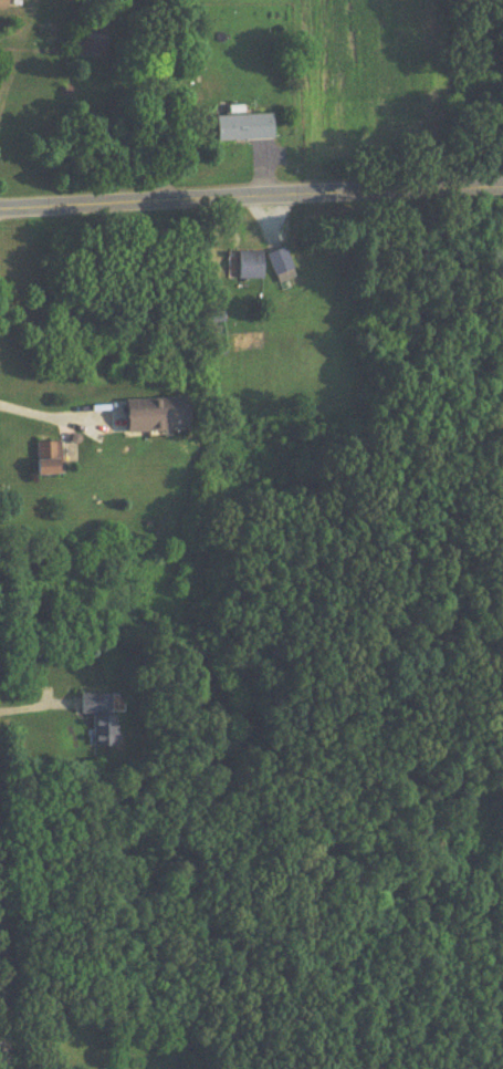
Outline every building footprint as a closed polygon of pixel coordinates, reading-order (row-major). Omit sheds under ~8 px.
[(97,38),(76,38),(76,50),(97,50),(97,38)] [(217,117),(218,144),(274,143),(273,116),(217,117)] [(267,257),(280,286),(297,279),(285,250),(267,257)] [(263,254),(236,254),(236,282),(263,282),(263,254)] [(191,432),(190,401),(127,403),(127,434),(191,432)] [(38,444),(38,477),(63,477),(63,444),(38,444)] [(81,717),(94,717),(93,749),(116,749),(116,696),(81,696),(81,717)]
